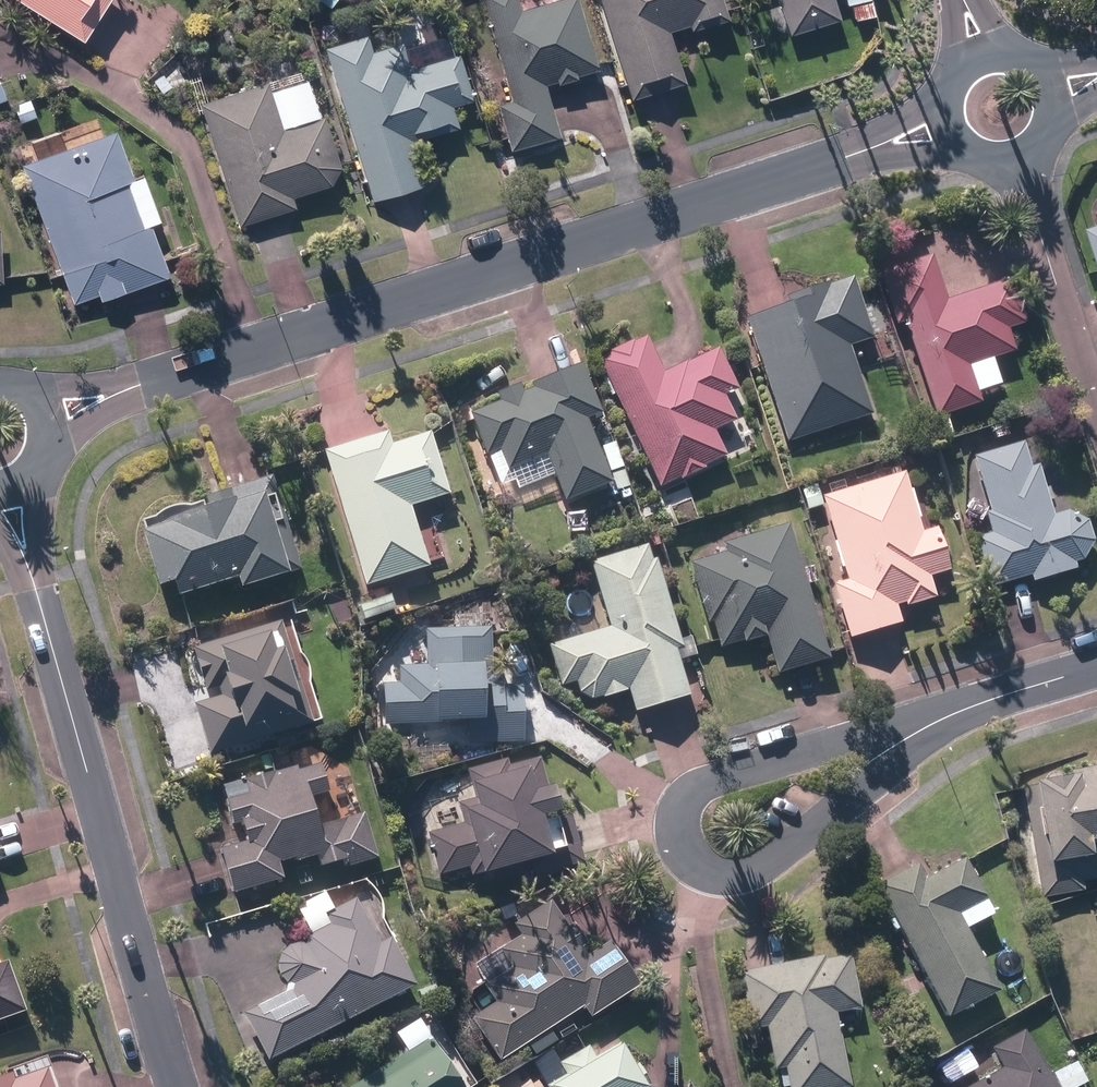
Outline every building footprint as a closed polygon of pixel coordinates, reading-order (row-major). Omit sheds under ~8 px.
[(81,42),(108,0),(15,0),(81,42)] [(333,0),(316,0),(328,8),(333,0)] [(509,151),(558,137),(543,86),(555,82),(556,85),(575,80),(574,77),(596,71),(575,0),(564,0),(519,13),(515,0),(481,0),(511,102),(496,107),(509,151)] [(632,99),(681,83),(683,83),(666,32),(688,25),(689,30),(726,19),(719,0),(599,0),(632,99)] [(786,35),(835,20),(829,0),(775,0),(786,35)] [(324,52),(371,203),(426,186),(412,143),(457,129),(451,109),(471,102),(456,55),(407,71),(399,46),(371,54),(366,39),(324,52)] [(152,83),(161,95),(171,87),(162,75),(152,83)] [(201,104),(240,225),(295,208),(292,197),(330,185),(338,168),(322,116),(281,129),(266,84),(201,104)] [(13,108),(18,125),(35,119),(29,102),(13,108)] [(112,131),(20,166),(73,305),(98,296),(100,302),(166,277),(147,227),(159,222),(141,175),(130,179),(112,131)] [(902,324),(935,420),(980,405),(967,370),(1014,354),(1006,332),(1023,326),(1008,282),(945,303),(930,259),(878,276),(895,327),(902,324)] [(744,323),(786,446),(871,417),(848,350),(872,341),(852,281),(829,289),(827,286),(786,300),(789,308),(744,323)] [(598,363),(659,489),(723,458),(713,435),(734,425),(722,399),(736,393),(716,352),(662,377),(644,340),(598,363)] [(501,405),(470,418),(486,457),(498,452),(507,473),(546,458),(553,477),(564,504),(609,486),(584,423),(598,418),(578,369),(531,387),(533,391),(522,395),(518,386),(496,395),(501,405)] [(324,454),(365,589),(428,570),(410,510),(447,498),(428,436),(390,447),(387,434),(324,454)] [(973,539),(987,589),(1029,576),(1030,583),(1073,571),(1072,565),(1080,563),(1091,543),(1086,525),(1066,513),(1051,518),(1037,467),(1027,469),(1020,445),(973,459),(989,514),(984,515),(990,535),(973,539)] [(615,455),(605,459),(610,475),(621,471),(615,455)] [(920,534),(904,482),(902,474),(821,498),(835,546),(832,547),(839,570),(842,569),(846,583),(832,587),(848,641),(899,626),(895,608),(904,605),(906,609),(934,601),(927,579),(946,573),(934,532),(933,530),(920,534)] [(143,532),(139,534),(156,590),(171,585),(175,599),(234,582),(237,592),(299,573),(270,478),(221,493),(222,495),(203,500),(204,503),(140,522),(143,532)] [(801,490),(807,511),(820,507),(815,486),(801,490)] [(765,637),(777,675),(827,660),(804,585),(814,582),(809,567),(799,570),(786,526),(721,546),(723,554),(689,565),(706,624),(711,623),(719,648),(742,641),(742,643),(765,637)] [(642,538),(646,549),(657,546),(654,535),(642,538)] [(686,698),(675,663),(672,653),(679,650),(677,643),(652,561),(648,563),(643,547),(587,565),(607,630),(546,648),(558,689),(574,683),(577,695),(590,702),(626,691),(634,714),(686,698)] [(359,607),(364,622),(393,612),(388,597),(359,607)] [(194,707),(209,756),(320,722),(288,617),(260,626),(261,628),(192,649),(205,690),(217,686),(221,698),(194,707)] [(453,630),(424,631),(425,667),(396,667),(397,684),(377,684),(378,727),(464,725),(464,747),(519,745),(517,687),(490,688),(489,629),(483,630),(482,618),(453,619),(453,630)] [(467,870),(469,878),(475,877),(476,879),(530,866),(533,879),(581,867),(569,820),(551,824),(536,763),(507,770),(505,764),(465,773),(472,803),(456,807),(461,829),(425,837),(436,878),(467,870)] [(223,802),(222,802),(229,828),(239,825),(244,842),(216,850),(229,894),(279,880),(275,865),(292,859),(293,864),(316,857),(319,869),(341,862),(342,869),(373,860),(361,814),(313,828),(305,800),(324,794),(316,766),(295,772),(294,767),(243,782),(219,789),(223,802)] [(1021,790),(1037,900),(1079,893),(1078,885),(1095,882),(1095,877),(1096,876),(1096,772),(1063,777),(1064,784),(1021,790)] [(982,901),(961,862),(923,881),(914,865),(874,886),(944,1021),(996,995),(963,932),(954,916),(982,901)] [(244,1014),(267,1061),(412,988),(389,941),(377,946),(354,900),(322,915),(328,927),(307,938),(304,947),(298,945),(287,947),(279,954),(275,965),(277,976),(285,984),(291,987),(289,991),(244,1014)] [(467,1022),(494,1063),(524,1045),(532,1058),(544,1050),(535,1037),(581,1008),(589,1019),(636,988),(608,944),(585,959),(578,950),(584,946),(571,926),(564,931),(547,904),(512,926),(520,938),(499,951),(511,970),(482,988),(493,1005),(467,1022)] [(787,1086),(847,1086),(834,1017),(859,1012),(848,960),(824,964),(823,959),(738,976),(749,1033),(765,1030),(773,1072),(784,1070),(787,1086)] [(24,1014),(7,964),(0,966),(0,1023),(24,1014)] [(554,1031),(560,1040),(573,1033),(567,1023),(554,1031)] [(970,1086),(1051,1086),(1021,1032),(988,1050),(999,1071),(985,1079),(970,1086)] [(547,1086),(641,1086),(618,1046),(594,1060),(586,1047),(556,1065),(563,1077),(547,1086)] [(433,1048),(370,1086),(457,1086),(433,1048)] [(0,1080),(0,1086),(48,1086),(42,1072),(10,1083),(7,1077),(0,1080)]
